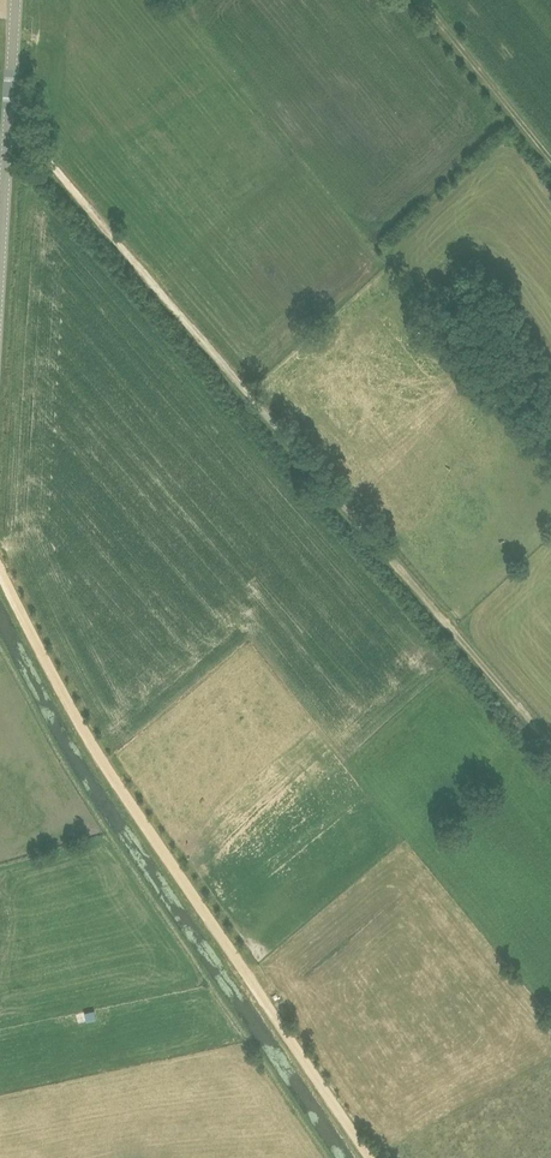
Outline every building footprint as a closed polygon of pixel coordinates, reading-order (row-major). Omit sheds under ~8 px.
[(91,1010),(92,1021),(105,1019),(104,1009),(91,1010)]
